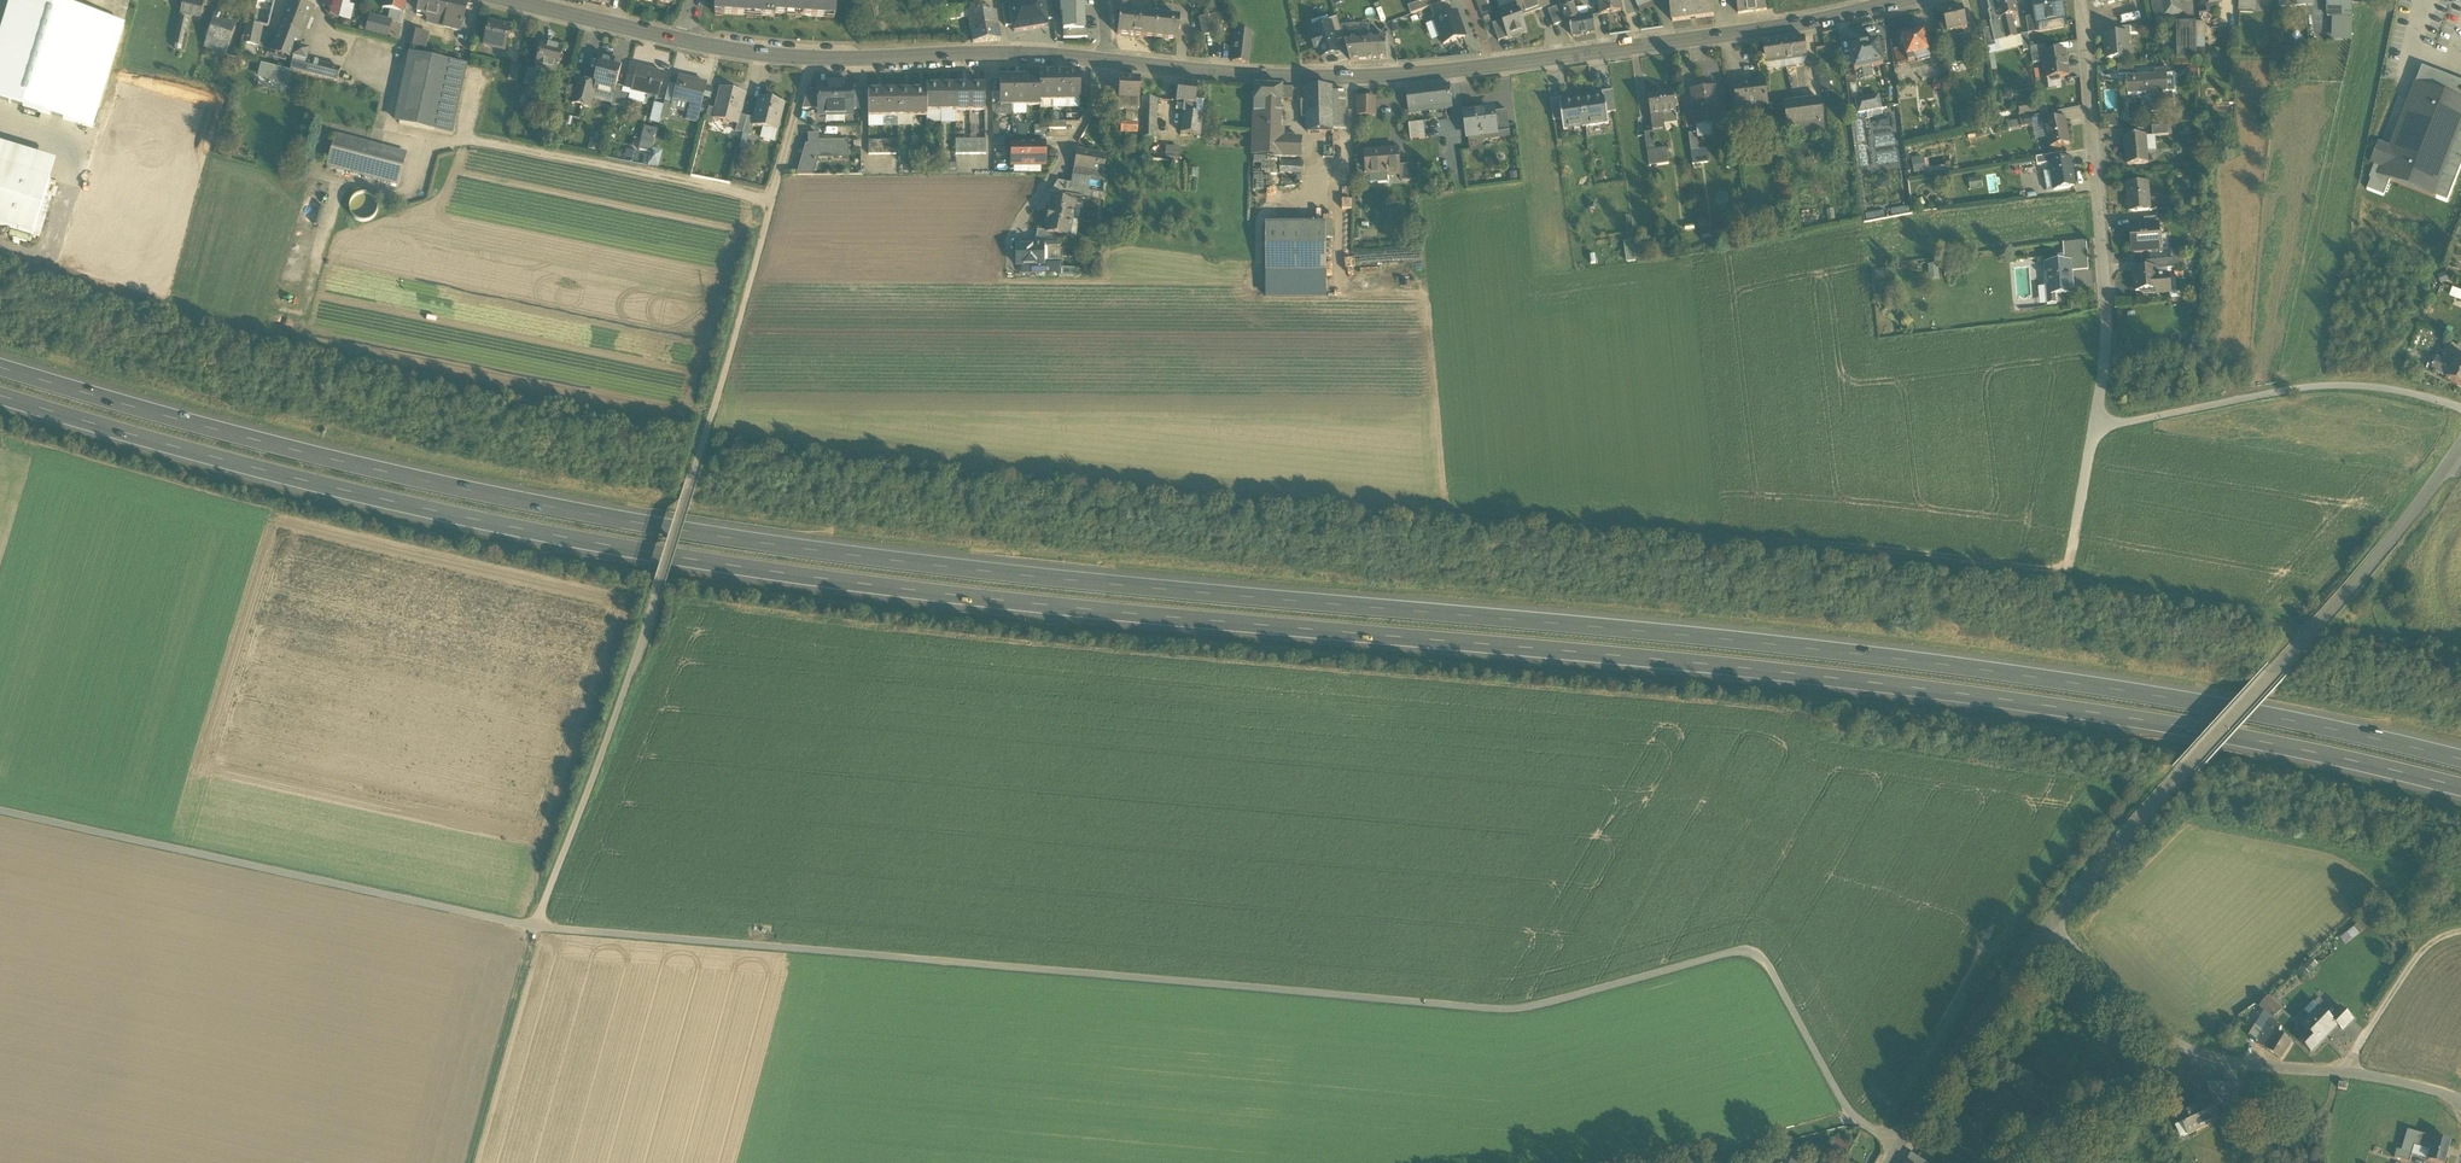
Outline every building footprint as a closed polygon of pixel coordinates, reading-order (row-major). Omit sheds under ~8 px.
[(42,0),(12,0),(0,38),(0,101),(92,129),(124,25),(42,0)] [(181,15),(200,19),(203,5),(184,0),(181,15)] [(341,0),(324,0),(322,6),(331,9),(329,15),(336,18),(341,0)] [(336,18),(341,19),(351,22),(354,6),(350,5),(351,1),(348,0),(343,0),(341,0),(336,18)] [(402,14),(405,0),(385,0),(383,9),(402,14)] [(437,16),(442,0),(420,0),(417,11),(429,14),(437,16)] [(461,31),(468,3),(455,0),(442,0),(437,16),(429,14),(427,22),(461,31)] [(834,19),(835,0),(715,0),(714,15),(774,19),(774,15),(834,19)] [(1025,0),(1009,0),(1009,4),(1013,25),(1014,32),(1030,29),(1025,0)] [(1030,29),(1046,26),(1045,21),(1042,0),(1025,0),(1030,29)] [(1045,21),(1053,19),(1051,0),(1042,0),(1045,21)] [(1083,0),(1072,0),(1060,0),(1060,1),(1061,16),(1063,16),(1083,15),(1083,0)] [(1114,8),(1117,8),(1117,6),(1126,5),(1125,0),(1113,0),(1114,8)] [(1481,17),(1490,14),(1485,0),(1475,0),(1481,17)] [(1500,12),(1517,6),(1515,0),(1502,0),(1497,2),(1500,12)] [(1517,6),(1520,16),(1532,12),(1531,9),(1549,3),(1548,0),(1515,0),(1517,6)] [(1572,38),(1596,34),(1593,16),(1579,19),(1571,0),(1558,0),(1566,21),(1569,21),(1572,38)] [(1619,0),(1598,0),(1601,16),(1621,12),(1619,0)] [(1638,11),(1653,3),(1651,0),(1633,0),(1638,11)] [(1672,22),(1714,16),(1712,0),(1669,0),(1672,22)] [(1764,0),(1737,0),(1739,14),(1766,10),(1764,0)] [(1991,29),(1994,43),(1995,43),(2001,42),(2005,41),(2000,20),(1995,1),(1997,1),(1996,0),(1986,0),(1989,12),(1988,12),(1991,23),(1990,23),(1991,29)] [(1997,1),(1995,1),(2000,20),(2011,17),(2018,15),(2014,0),(1999,0),(1997,1)] [(2035,26),(2064,20),(2060,0),(2031,0),(2034,18),(2035,26)] [(2156,21),(2179,16),(2175,0),(2151,0),(2156,21)] [(2254,11),(2254,0),(2239,0),(2238,11),(2254,11)] [(277,34),(300,43),(313,11),(290,1),(277,34)] [(1408,7),(1411,15),(1430,8),(1431,7),(1429,1),(1420,4),(1419,3),(1408,7)] [(1430,8),(1435,21),(1453,15),(1448,1),(1431,7),(1430,8)] [(2330,2),(2330,17),(2332,17),(2334,17),(2352,17),(2352,3),(2330,2)] [(1013,25),(1009,4),(1002,5),(1005,27),(1013,25)] [(940,9),(942,21),(960,19),(959,15),(968,14),(968,13),(967,5),(948,8),(940,9)] [(1117,8),(1114,8),(1114,13),(1119,13),(1119,12),(1127,13),(1126,5),(1117,6),(1117,8)] [(1526,32),(1520,16),(1517,6),(1500,12),(1499,12),(1503,21),(1509,38),(1526,32)] [(1548,11),(1554,26),(1563,23),(1557,7),(1548,11)] [(1946,32),(1947,35),(1953,34),(1968,29),(1962,9),(1941,15),(1946,32)] [(968,14),(970,28),(998,25),(995,12),(968,13),(968,14)] [(1117,35),(1155,38),(1157,16),(1156,13),(1146,12),(1146,15),(1138,14),(1127,13),(1119,12),(1119,13),(1117,35)] [(216,13),(213,22),(220,25),(222,20),(223,16),(216,13)] [(1453,15),(1435,21),(1441,37),(1443,45),(1465,37),(1457,14),(1453,15)] [(1084,30),(1083,15),(1063,16),(1063,31),(1084,31),(1084,30)] [(1219,32),(1215,15),(1198,19),(1202,36),(1219,32)] [(1179,18),(1157,16),(1155,38),(1177,40),(1179,18)] [(1311,22),(1313,30),(1330,25),(1329,20),(1328,17),(1311,22)] [(1331,25),(1335,41),(1344,38),(1341,29),(1338,17),(1329,20),(1330,25),(1331,25)] [(2011,17),(2000,20),(2005,41),(2016,38),(2011,17)] [(2351,41),(2351,37),(2334,36),(2334,17),(2332,17),(2331,41),(2351,41)] [(2351,37),(2352,17),(2334,17),(2334,36),(2351,37)] [(188,19),(180,18),(174,46),(182,47),(188,19)] [(367,33),(387,38),(390,23),(371,18),(367,33)] [(2026,19),(2028,35),(2037,34),(2037,33),(2035,26),(2034,18),(2026,19)] [(351,22),(341,19),(339,28),(348,30),(351,22)] [(236,25),(222,20),(220,25),(235,30),(236,25)] [(2035,26),(2037,33),(2066,28),(2064,20),(2035,26)] [(1441,37),(1435,21),(1426,25),(1431,40),(1441,37)] [(1492,24),(1498,42),(1509,38),(1503,21),(1492,24)] [(235,30),(220,25),(213,22),(207,41),(229,48),(235,30)] [(2196,61),(2196,39),(2196,23),(2177,23),(2177,61),(2196,61)] [(2205,23),(2196,23),(2196,39),(2197,39),(2205,39),(2206,39),(2205,23)] [(243,43),(257,46),(261,27),(247,24),(243,43)] [(484,46),(505,51),(510,29),(489,24),(484,46)] [(1000,40),(998,25),(970,28),(973,43),(1000,40)] [(1319,48),(1321,57),(1339,52),(1335,41),(1331,25),(1330,25),(1313,30),(1316,39),(1313,40),(1315,49),(1319,48)] [(1344,38),(1344,40),(1365,39),(1370,39),(1370,27),(1341,29),(1344,38)] [(2116,29),(2116,36),(2127,35),(2138,34),(2137,27),(2116,29)] [(1996,47),(1995,43),(1994,43),(1991,29),(1983,30),(1986,49),(1996,47)] [(1087,30),(1084,30),(1084,31),(1063,31),(1063,39),(1087,38),(1087,30)] [(424,49),(427,40),(418,38),(420,33),(412,31),(408,45),(424,49)] [(1907,62),(1907,63),(1915,62),(1914,56),(1929,53),(1927,44),(1930,43),(1928,33),(1924,33),(1924,32),(1918,33),(1918,31),(1907,33),(1908,36),(1902,37),(1902,39),(1898,39),(1901,49),(1904,48),(1907,62)] [(1944,33),(1952,61),(1960,59),(1953,34),(1947,35),(1946,32),(1944,33)] [(1232,62),(1248,64),(1251,34),(1235,33),(1232,62)] [(270,53),(293,62),(294,59),(297,50),(300,43),(277,34),(270,53)] [(2028,34),(2021,35),(2021,37),(2023,46),(2023,52),(2031,51),(2030,49),(2028,34)] [(2104,37),(2106,59),(2126,58),(2132,57),(2131,48),(2128,48),(2127,35),(2116,36),(2104,37)] [(2021,37),(2016,38),(2005,41),(2001,42),(2003,51),(2023,46),(2021,37)] [(1365,39),(1367,60),(1387,58),(1386,38),(1370,39),(1365,39)] [(1804,38),(1781,42),(1782,51),(1781,51),(1781,53),(1782,53),(1783,61),(1807,58),(1804,38)] [(1367,60),(1365,39),(1344,40),(1350,61),(1367,60)] [(2205,53),(2205,39),(2197,39),(2197,53),(2205,53)] [(226,57),(229,48),(207,41),(204,49),(226,57)] [(1765,64),(1783,61),(1782,53),(1781,53),(1781,51),(1782,51),(1781,42),(1762,45),(1765,64)] [(1995,53),(2003,51),(2001,42),(1995,43),(1996,47),(1986,49),(1987,55),(1988,55),(1988,52),(1994,51),(1995,53)] [(1849,50),(1854,72),(1862,70),(1871,68),(1882,65),(1877,43),(1849,50)] [(555,73),(556,74),(562,49),(541,44),(535,69),(539,70),(539,67),(555,70),(554,73),(555,73)] [(2031,51),(2031,57),(2042,56),(2042,55),(2047,55),(2046,46),(2030,49),(2031,51)] [(1894,51),(1897,64),(1907,62),(1904,48),(1901,49),(1894,51)] [(297,50),(294,59),(306,63),(309,53),(297,50)] [(1998,70),(1995,53),(1994,51),(1988,52),(1988,55),(1991,71),(1998,70)] [(2046,80),(2047,80),(2060,78),(2067,77),(2065,67),(2067,67),(2065,52),(2047,55),(2042,55),(2042,56),(2043,63),(2046,80)] [(1914,56),(1915,62),(1930,58),(1929,53),(1914,56)] [(467,66),(450,62),(414,55),(399,124),(434,132),(452,136),(467,66)] [(596,82),(595,86),(593,93),(594,93),(612,98),(613,98),(616,86),(622,64),(600,58),(594,82),(596,82)] [(1804,66),(1807,58),(1783,61),(1765,64),(1766,72),(1804,66)] [(340,71),(306,63),(294,59),(293,62),(290,72),(337,83),(340,71)] [(259,76),(288,83),(290,72),(262,65),(259,76)] [(2117,67),(2118,76),(2134,75),(2133,65),(2117,67)] [(508,81),(516,82),(519,68),(511,66),(508,81)] [(535,71),(533,77),(553,82),(555,73),(554,73),(555,70),(539,67),(539,70),(535,69),(535,71)] [(2460,167),(2460,82),(2422,67),(2388,152),(2379,176),(2390,180),(2447,203),(2460,167)] [(648,95),(659,97),(664,74),(647,70),(647,71),(637,68),(631,91),(631,92),(648,96),(648,95)] [(1873,77),(1871,68),(1862,70),(1864,79),(1873,77)] [(524,85),(531,87),(533,77),(535,71),(528,70),(524,85)] [(2153,94),(2154,112),(2167,111),(2166,93),(2169,93),(2168,75),(2168,71),(2157,72),(2158,77),(2129,79),(2129,96),(2151,94),(2153,94)] [(1080,72),(1066,73),(1066,101),(1080,101),(1080,96),(1080,83),(1080,72)] [(1039,73),(1039,78),(1039,106),(1040,106),(1040,101),(1053,101),(1053,73),(1039,73)] [(1066,73),(1053,73),(1053,101),(1066,101),(1066,73)] [(2168,75),(2169,93),(2173,93),(2178,92),(2177,74),(2168,75)] [(1819,77),(1823,92),(1831,91),(1827,76),(1819,77)] [(1011,106),(1013,106),(1013,78),(999,78),(999,93),(999,106),(1011,106)] [(1026,78),(1013,78),(1013,106),(1026,106),(1026,78)] [(1039,78),(1026,78),(1026,106),(1039,106),(1039,78)] [(2062,88),(2060,78),(2047,80),(2049,90),(2062,88)] [(671,79),(664,103),(671,104),(672,101),(677,81),(671,79)] [(1127,110),(1138,111),(1139,80),(1119,79),(1117,110),(1127,110)] [(677,81),(672,101),(689,106),(686,115),(698,118),(703,98),(706,87),(706,85),(695,82),(694,85),(677,81)] [(1735,85),(1738,109),(1768,105),(1764,81),(1735,85)] [(592,100),(594,93),(593,93),(595,86),(578,82),(572,104),(589,108),(592,100)] [(826,116),(835,116),(835,85),(818,86),(818,90),(818,109),(818,116),(826,116)] [(852,85),(835,85),(835,116),(845,115),(852,115),(852,109),(852,90),(852,85)] [(1406,90),(1409,111),(1453,106),(1450,85),(1406,90)] [(611,105),(618,107),(622,93),(623,89),(623,88),(616,86),(613,98),(612,98),(611,105)] [(970,86),(955,87),(955,112),(970,112),(970,86)] [(985,86),(970,86),(970,112),(985,112),(985,86)] [(1178,86),(1176,103),(1184,104),(1195,105),(1196,100),(1197,88),(1178,86)] [(713,89),(706,87),(703,98),(710,100),(713,89)] [(926,87),(926,91),(926,113),(941,112),(941,87),(926,87)] [(955,87),(941,87),(941,112),(955,112),(955,87)] [(1282,112),(1282,97),(1283,88),(1282,88),(1256,87),(1255,111),(1256,111),(1282,112)] [(737,125),(738,125),(740,116),(746,95),(721,88),(715,110),(713,119),(737,125)] [(1293,88),(1283,88),(1282,97),(1292,97),(1293,88)] [(1307,89),(1308,114),(1333,113),(1332,93),(1332,88),(1307,89)] [(1695,127),(1695,129),(1697,129),(1722,125),(1721,124),(1720,117),(1716,89),(1717,89),(1717,88),(1690,92),(1690,93),(1692,93),(1696,127),(1695,127)] [(646,106),(648,96),(631,92),(631,91),(623,89),(622,93),(623,93),(630,95),(628,101),(646,106)] [(802,110),(818,109),(818,90),(808,91),(808,90),(802,110)] [(852,90),(852,109),(861,109),(861,90),(852,90)] [(868,118),(883,118),(883,91),(868,91),(868,118)] [(897,91),(883,91),(883,118),(897,118),(897,91)] [(912,91),(897,91),(897,118),(912,117),(912,91)] [(926,91),(912,91),(912,117),(926,117),(926,113),(926,91)] [(1605,98),(1607,113),(1616,112),(1613,91),(1602,92),(1603,98),(1605,98)] [(592,100),(611,105),(612,98),(594,93),(592,100)] [(619,107),(626,109),(628,101),(630,95),(623,93),(619,107)] [(1345,93),(1332,93),(1333,113),(1334,133),(1346,132),(1345,93)] [(1651,118),(1663,117),(1676,115),(1677,115),(1674,94),(1648,98),(1651,118)] [(1855,101),(1858,114),(1866,113),(1881,109),(1878,96),(1855,101)] [(1357,115),(1375,116),(1376,99),(1358,98),(1357,115)] [(1562,120),(1560,105),(1562,104),(1561,98),(1550,100),(1553,121),(1562,120)] [(1603,98),(1582,101),(1586,127),(1609,124),(1607,113),(1605,98),(1603,98)] [(763,129),(777,132),(784,105),(759,99),(754,119),(752,126),(753,126),(763,129)] [(1144,99),(1143,112),(1157,112),(1158,101),(1144,99)] [(1204,101),(1196,100),(1195,105),(1194,116),(1202,116),(1204,101)] [(670,111),(686,115),(689,106),(672,101),(671,104),(670,110),(670,111)] [(1040,101),(1040,106),(1040,109),(1053,109),(1053,101),(1040,101)] [(1564,130),(1586,127),(1582,101),(1562,104),(1560,105),(1562,120),(1564,130)] [(1785,106),(1788,128),(1823,124),(1820,101),(1785,106)] [(2018,103),(2020,116),(2037,114),(2035,101),(2018,103)] [(660,119),(668,121),(670,111),(670,110),(671,104),(664,103),(660,119)] [(1176,111),(1183,112),(1184,104),(1176,103),(1176,111)] [(1195,105),(1184,104),(1183,112),(1183,114),(1194,116),(1195,105)] [(1011,116),(1011,106),(999,106),(999,116),(1011,116)] [(1026,115),(1026,106),(1013,106),(1013,115),(1026,115)] [(704,122),(712,124),(713,119),(715,110),(708,108),(704,122)] [(1485,132),(1485,135),(1496,134),(1494,113),(1484,114),(1483,109),(1465,112),(1468,134),(1485,132)] [(1881,109),(1866,113),(1867,119),(1882,116),(1881,109)] [(1126,122),(1138,123),(1138,111),(1127,110),(1126,122)] [(1254,156),(1283,158),(1284,138),(1281,138),(1282,112),(1256,111),(1254,156)] [(1494,113),(1496,134),(1510,132),(1507,111),(1494,113)] [(926,113),(926,117),(926,124),(941,123),(941,112),(926,113)] [(941,112),(941,123),(941,124),(955,124),(955,112),(941,112)] [(1156,140),(1157,112),(1143,112),(1142,139),(1156,140)] [(1731,115),(1733,130),(1741,129),(1739,112),(1731,113),(1731,115)] [(1972,113),(1960,112),(1959,128),(1971,129),(1972,113)] [(1334,133),(1333,113),(1308,114),(1309,134),(1334,133)] [(1181,135),(1200,137),(1201,125),(1202,116),(1194,116),(1183,114),(1181,135)] [(698,118),(686,115),(685,121),(696,124),(698,118)] [(1677,123),(1676,115),(1663,117),(1664,125),(1665,125),(1677,123)] [(1722,125),(1723,135),(1734,133),(1733,130),(1731,115),(1720,117),(1721,124),(1722,125)] [(2031,118),(2033,126),(2043,123),(2044,124),(2050,123),(2048,115),(2040,116),(2031,118)] [(735,132),(743,134),(747,118),(740,116),(738,125),(737,125),(735,132)] [(2101,117),(2102,129),(2119,128),(2118,116),(2101,117)] [(897,118),(898,127),(912,127),(912,117),(897,118)] [(1665,128),(1665,125),(1664,125),(1663,117),(1651,118),(1653,130),(1665,128)] [(754,119),(747,118),(743,134),(749,136),(750,136),(753,126),(752,126),(754,119)] [(883,128),(883,118),(868,118),(868,128),(883,128)] [(883,118),(883,128),(898,127),(897,118),(883,118)] [(2021,128),(2031,126),(2033,126),(2031,118),(2019,121),(2021,128)] [(2152,127),(2168,126),(2167,118),(2152,119),(2152,127)] [(2047,139),(2049,148),(2069,144),(2063,120),(2050,123),(2044,124),(2047,139)] [(2008,130),(2021,128),(2019,121),(2007,123),(2008,130)] [(1120,132),(1137,134),(1138,123),(1126,122),(1121,122),(1120,132)] [(1409,124),(1411,140),(1425,138),(1423,122),(1409,124)] [(1665,125),(1665,128),(1666,132),(1678,130),(1677,123),(1665,125)] [(2043,123),(2033,126),(2031,126),(2035,142),(2047,139),(2044,124),(2043,123)] [(1825,136),(1823,124),(1788,128),(1790,141),(1825,136)] [(1026,125),(1017,125),(1018,136),(1027,136),(1026,125)] [(1698,134),(1698,140),(1723,136),(1723,135),(1722,125),(1697,129),(1698,134)] [(1040,126),(1033,126),(1034,136),(1046,136),(1046,129),(1040,129),(1040,126)] [(2152,127),(2153,137),(2155,137),(2169,136),(2168,126),(2152,127)] [(638,151),(651,154),(652,150),(657,131),(644,127),(638,151)] [(774,143),(777,132),(763,129),(760,139),(774,143)] [(1511,138),(1510,132),(1496,134),(1485,135),(1482,136),(1483,141),(1511,138)] [(1644,134),(1647,152),(1655,151),(1652,133),(1644,134)] [(745,151),(749,136),(743,134),(739,150),(745,151)] [(1689,135),(1691,152),(1700,151),(1700,150),(1698,140),(1698,134),(1689,135)] [(328,166),(398,185),(406,154),(336,136),(328,166)] [(802,159),(816,163),(818,155),(835,155),(835,159),(848,158),(848,142),(819,143),(819,136),(809,136),(809,146),(807,151),(804,151),(802,159)] [(1004,137),(995,137),(995,147),(1005,147),(1004,137)] [(2126,145),(2127,166),(2147,164),(2144,137),(2136,138),(2136,137),(2133,137),(2133,138),(2123,139),(2124,145),(2126,145)] [(2153,137),(2146,138),(2148,152),(2156,152),(2155,137),(2153,137)] [(601,140),(590,138),(587,150),(599,152),(601,140)] [(1304,139),(1284,138),(1283,158),(1304,158),(1304,139)] [(1011,144),(1011,167),(1013,167),(1028,166),(1040,166),(1045,166),(1045,143),(1011,144)] [(50,180),(56,162),(0,145),(0,165),(50,180)] [(1180,148),(1166,146),(1164,160),(1179,161),(1180,148)] [(2384,196),(2390,180),(2379,176),(2388,152),(2376,148),(2370,163),(2374,164),(2369,177),(2371,178),(2367,189),(2384,196)] [(1647,152),(1649,167),(1670,164),(1667,149),(1655,151),(1647,152)] [(1707,149),(1700,150),(1700,151),(1691,152),(1692,165),(1709,163),(1707,149)] [(652,150),(651,154),(650,157),(648,166),(658,169),(662,152),(652,150)] [(1365,153),(1368,179),(1389,177),(1400,176),(1398,150),(1365,153)] [(1072,177),(1087,179),(1088,170),(1089,170),(1093,153),(1076,151),(1072,177)] [(1105,155),(1093,153),(1089,170),(1088,170),(1087,179),(1090,180),(1103,182),(1104,177),(1102,177),(1105,155)] [(2035,158),(2037,165),(2041,165),(2049,163),(2063,161),(2062,154),(2035,158)] [(642,165),(648,166),(650,157),(645,155),(642,165)] [(1924,157),(1911,159),(1914,175),(1927,173),(1924,157)] [(1927,158),(1927,170),(1947,170),(1947,164),(1939,164),(1938,157),(1927,158)] [(797,176),(812,175),(816,163),(802,159),(797,176)] [(2051,177),(2053,190),(2074,186),(2069,160),(2063,161),(2049,163),(2051,177)] [(1280,173),(1301,174),(1301,163),(1281,162),(1280,173)] [(2041,165),(2044,179),(2051,177),(2049,163),(2041,165)] [(50,180),(0,165),(0,226),(33,236),(50,180)] [(1404,166),(1406,182),(1415,180),(1413,165),(1404,166)] [(1199,169),(1189,169),(1189,178),(1198,179),(1199,169)] [(2198,183),(2192,173),(2180,179),(2186,189),(2198,183)] [(1088,191),(1089,192),(1090,186),(1088,186),(1090,180),(1087,179),(1072,177),(1071,183),(1070,188),(1088,191)] [(1981,177),(1968,179),(1970,190),(1983,188),(1981,177)] [(2046,191),(2053,190),(2051,177),(2044,179),(2046,191)] [(1090,186),(1103,189),(1104,182),(1103,182),(1090,180),(1088,186),(1090,186)] [(1890,180),(1879,181),(1879,189),(1890,188),(1890,180)] [(1069,196),(1069,194),(1070,188),(1071,183),(1057,181),(1051,193),(1065,195),(1069,196)] [(2126,185),(2129,213),(2150,211),(2148,184),(2126,185)] [(1089,192),(1088,191),(1070,188),(1069,194),(1082,196),(1082,197),(1086,198),(1098,200),(1099,193),(1089,192)] [(374,218),(378,210),(376,201),(370,195),(361,194),(353,198),(349,206),(350,215),(357,221),(366,223),(374,218)] [(1073,206),(1081,207),(1082,198),(1069,196),(1065,195),(1064,203),(1073,204),(1073,206)] [(1047,213),(1047,216),(1070,220),(1073,206),(1073,204),(1064,203),(1052,200),(1050,213),(1047,213)] [(1908,206),(1890,209),(1892,216),(1910,212),(1908,206)] [(1836,221),(1834,209),(1826,211),(1828,222),(1836,221)] [(1883,210),(1865,214),(1866,221),(1884,217),(1883,210)] [(2156,211),(2157,218),(2161,218),(2171,217),(2170,210),(2156,211)] [(1068,236),(1070,220),(1047,216),(1046,220),(1048,221),(1046,232),(1046,233),(1055,235),(1067,237),(1068,236)] [(2144,219),(2145,227),(2158,226),(2162,226),(2161,218),(2157,218),(2144,219)] [(1070,220),(1068,236),(1076,237),(1079,222),(1070,220)] [(1266,272),(1327,272),(1327,256),(1327,224),(1266,224),(1266,261),(1266,272)] [(2130,228),(2132,253),(2160,251),(2158,226),(2145,227),(2130,228)] [(1037,231),(1036,239),(1053,242),(1055,235),(1046,233),(1046,232),(1037,231)] [(1057,243),(1053,242),(1036,239),(1036,247),(1043,247),(1043,249),(1048,249),(1057,248),(1057,243)] [(1638,261),(1635,241),(1623,243),(1626,263),(1638,261)] [(2086,259),(2085,241),(2064,244),(2065,264),(2069,264),(2073,264),(2073,260),(2086,259)] [(1017,266),(1021,266),(1043,265),(1043,261),(1043,249),(1043,247),(1036,247),(1016,247),(1017,266)] [(1060,248),(1057,248),(1048,249),(1048,261),(1059,261),(1060,261),(1060,248)] [(1092,258),(1100,258),(1101,250),(1092,249),(1092,258)] [(2175,260),(2179,260),(2178,251),(2170,252),(2171,261),(2175,260)] [(2073,260),(2073,264),(2074,272),(2087,271),(2086,259),(2073,260)] [(2156,270),(2156,271),(2168,270),(2175,270),(2175,260),(2171,261),(2147,263),(2147,271),(2156,270)] [(2179,260),(2175,260),(2175,270),(2184,269),(2184,260),(2179,260)] [(1059,261),(1048,261),(1043,261),(1043,265),(1021,266),(1021,274),(1059,273),(1059,269),(1059,261)] [(2049,286),(2049,295),(2055,295),(2071,294),(2070,284),(2069,284),(2068,273),(2069,272),(2069,264),(2065,264),(2047,265),(2047,273),(2044,274),(2045,287),(2049,286)] [(1929,266),(1931,274),(1939,273),(1938,265),(1929,266)] [(2136,293),(2157,291),(2156,278),(2156,271),(2156,270),(2147,271),(2140,272),(2134,272),(2136,293)] [(2168,277),(2168,270),(2156,271),(2156,278),(2168,277)] [(1326,296),(1327,272),(1266,272),(1266,296),(1326,296)] [(2168,277),(2156,278),(2157,291),(2157,294),(2170,293),(2168,277)] [(2045,287),(2047,305),(2056,304),(2055,295),(2049,295),(2049,286),(2045,287)] [(2039,306),(2047,305),(2045,287),(2038,287),(2039,306)] [(2460,388),(2460,360),(2456,358),(2452,367),(2447,379),(2446,381),(2460,388)] [(2430,372),(2447,379),(2452,367),(2436,360),(2430,372)] [(2261,1006),(2273,1017),(2280,1009),(2268,998),(2261,1006)] [(2299,1040),(2311,1052),(2337,1025),(2330,1018),(2320,1008),(2302,1026),(2308,1032),(2299,1040)] [(2337,1025),(2342,1031),(2353,1020),(2341,1008),(2330,1018),(2337,1025)] [(2255,1025),(2264,1031),(2271,1021),(2272,1019),(2264,1011),(2255,1025),(2255,1024),(2255,1025)] [(2266,1050),(2281,1059),(2292,1041),(2278,1032),(2281,1027),(2271,1021),(2264,1031),(2258,1041),(2257,1041),(2256,1042),(2257,1043),(2256,1043),(2267,1050),(2266,1050)] [(2218,1109),(2225,1109),(2223,1083),(2223,1081),(2207,1082),(2207,1089),(2218,1109)] [(2236,1082),(2223,1083),(2225,1109),(2249,1107),(2248,1099),(2238,1099),(2236,1082)] [(2187,1124),(2191,1134),(2220,1119),(2209,1097),(2194,1104),(2196,1107),(2178,1116),(2183,1126),(2187,1124)] [(2187,1135),(2191,1134),(2187,1124),(2183,1126),(2187,1135)] [(2411,1155),(2412,1155),(2414,1147),(2417,1148),(2421,1135),(2407,1131),(2401,1152),(2397,1150),(2396,1151),(2411,1155)] [(2421,1135),(2417,1148),(2431,1151),(2434,1138),(2421,1135)] [(2434,1138),(2431,1151),(2428,1160),(2428,1161),(2434,1162),(2444,1162),(2450,1143),(2434,1138)] [(2428,1160),(2431,1151),(2417,1148),(2414,1147),(2412,1155),(2428,1160)] [(2409,1162),(2411,1155),(2396,1151),(2394,1159),(2409,1162)] [(1906,1161),(1910,1162),(1928,1162),(1911,1153),(1906,1161)] [(1796,1154),(1790,1162),(1811,1162),(1796,1154)]
